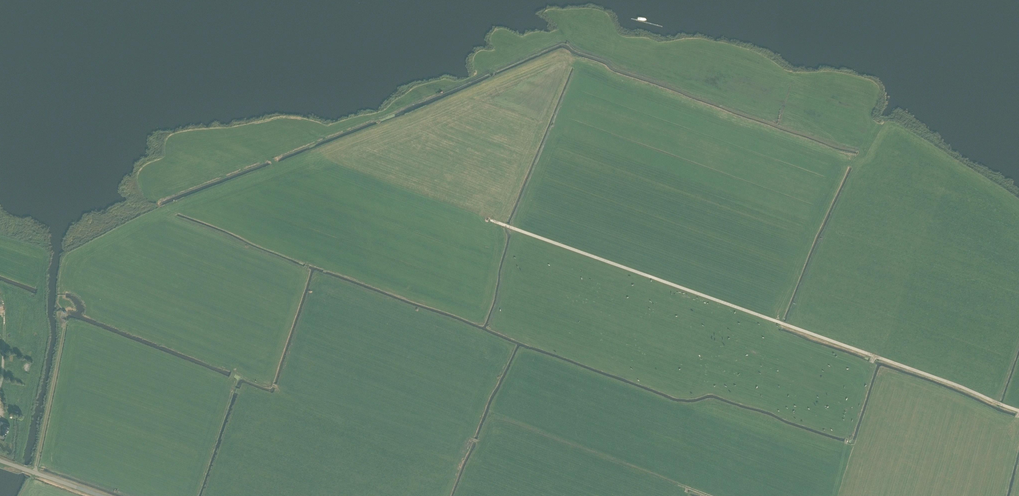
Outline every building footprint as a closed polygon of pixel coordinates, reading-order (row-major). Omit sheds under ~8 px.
[(28,371),(30,364),(24,363),(22,369),(28,371)] [(10,425),(4,423),(1,421),(0,423),(0,435),(6,437),(10,425)]
